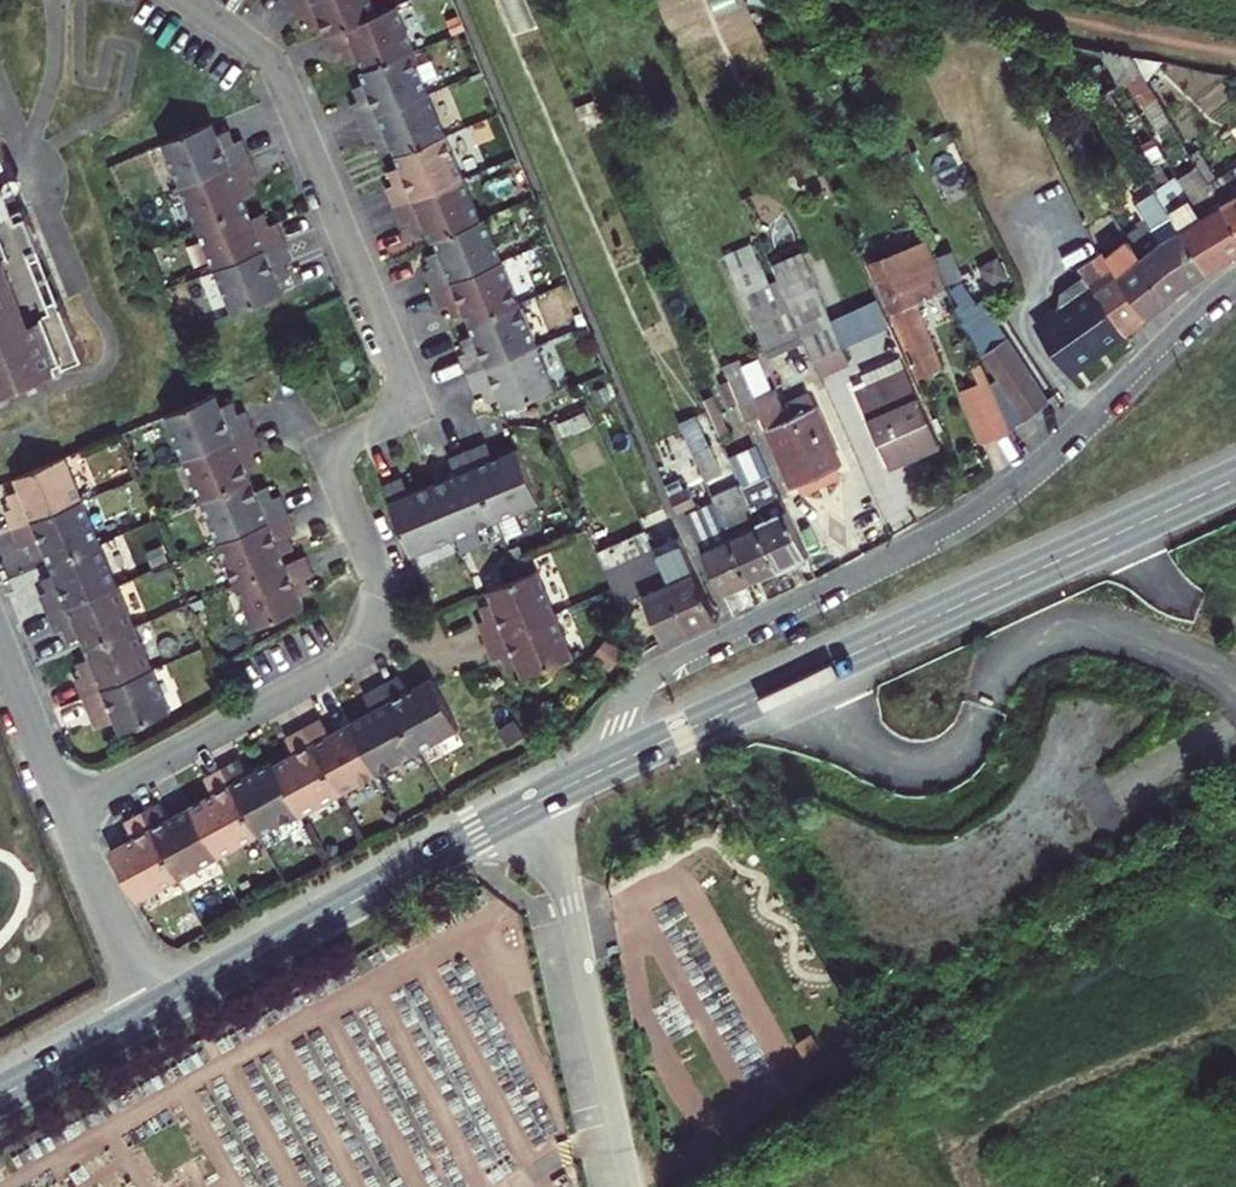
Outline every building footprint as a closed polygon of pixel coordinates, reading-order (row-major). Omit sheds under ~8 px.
[(290,1),(297,18),(305,14),(311,27),(321,23),(326,34),(376,14),(370,0),(292,0),(290,1)] [(358,57),(363,69),(411,49),(413,48),(396,5),(376,14),(326,34),(334,52),(341,49),(347,62),(358,57)] [(923,21),(908,19),(906,30),(922,33),(923,21)] [(1097,98),(1107,91),(1125,80),(1139,71),(1131,57),(1063,44),(1097,98)] [(411,49),(363,69),(360,70),(364,80),(353,86),(358,99),(351,103),(359,121),(429,92),(411,49)] [(1159,62),(1131,57),(1139,71),(1145,81),(1159,62)] [(1125,80),(1158,132),(1172,124),(1145,81),(1139,71),(1125,80)] [(429,92),(359,121),(367,140),(375,137),(379,149),(391,144),(395,154),(446,133),(429,92)] [(163,142),(181,185),(251,155),(243,137),(237,141),(230,128),(219,133),(214,121),(163,142)] [(1211,185),(1172,124),(1158,132),(1162,138),(1184,175),(1157,193),(1208,273),(1235,256),(1235,225),(1211,185)] [(386,187),(393,204),(463,175),(446,133),(395,154),(399,165),(388,170),(393,183),(386,187)] [(1133,156),(1157,193),(1184,175),(1162,138),(1133,156)] [(1080,144),(1072,149),(1085,172),(1094,167),(1080,144)] [(2,387),(51,367),(84,353),(63,300),(0,146),(0,388),(2,387)] [(181,185),(199,226),(249,205),(246,196),(258,191),(252,178),(259,174),(251,155),(181,185)] [(1211,185),(1235,225),(1235,170),(1211,185)] [(430,239),(435,237),(481,217),(463,175),(393,204),(402,224),(409,220),(414,232),(425,228),(430,239)] [(1126,237),(1129,241),(1168,301),(1183,288),(1208,273),(1157,193),(1136,206),(1145,220),(1140,223),(1142,226),(1126,237)] [(199,226),(216,268),(286,240),(278,222),(272,225),(265,211),(255,217),(249,205),(199,226)] [(426,270),(434,287),(502,258),(485,216),(481,217),(435,237),(439,249),(428,254),(434,266),(426,270)] [(216,268),(234,312),(286,290),(281,280),(292,275),(287,264),(294,260),(286,240),(216,268)] [(1168,301),(1129,241),(1109,261),(1117,274),(1094,291),(1089,284),(1087,286),(1088,288),(1089,288),(1125,337),(1168,301)] [(925,242),(870,264),(914,379),(941,367),(915,303),(944,290),(925,242)] [(465,311),(469,322),(520,301),(502,258),(434,287),(442,307),(449,304),(454,316),(465,311)] [(803,341),(777,281),(768,285),(758,262),(733,273),(768,356),(803,341)] [(808,268),(777,281),(803,341),(819,377),(848,363),(808,268)] [(1070,377),(1125,337),(1089,288),(1088,288),(1087,286),(1083,280),(1061,295),(1059,309),(1041,322),(1039,334),(1070,377)] [(1006,339),(971,284),(956,293),(970,321),(964,325),(983,355),(1006,339)] [(461,353),(469,371),(537,342),(520,301),(469,322),(474,332),(462,338),(467,350),(461,353)] [(1047,402),(1006,339),(983,355),(1007,394),(1024,420),(1047,402)] [(537,342),(469,371),(477,390),(483,388),(489,400),(500,395),(506,406),(555,385),(537,342)] [(895,376),(856,393),(889,467),(939,445),(899,357),(889,361),(895,376)] [(741,361),(723,369),(746,423),(761,415),(793,486),(796,484),(836,466),(839,464),(806,395),(782,406),(774,390),(756,398),(741,361)] [(4,389),(6,396),(55,376),(51,367),(2,387),(4,389)] [(0,390),(0,406),(9,403),(6,396),(4,389),(0,390)] [(997,400),(993,391),(966,404),(982,443),(1010,429),(997,400)] [(1010,429),(1024,420),(1007,394),(997,400),(1010,429)] [(165,417),(183,460),(252,431),(244,413),(237,416),(231,402),(220,407),(215,396),(165,417)] [(695,418),(680,425),(693,456),(705,480),(720,474),(695,418)] [(183,460),(200,501),(250,480),(246,470),(257,465),(252,453),(260,450),(252,431),(183,460)] [(484,441),(466,449),(495,517),(538,498),(516,447),(491,457),(484,441)] [(806,558),(785,511),(756,446),(729,458),(742,488),(778,570),(806,558)] [(452,535),(495,517),(466,449),(448,457),(455,472),(430,483),(452,535)] [(1,513),(9,532),(78,503),(60,460),(10,481),(14,492),(4,497),(8,508),(1,513)] [(836,466),(796,484),(802,495),(841,477),(836,466)] [(452,535),(430,483),(407,494),(400,477),(381,485),(410,553),(452,535)] [(200,501),(218,544),(287,516),(279,498),(272,500),(266,487),(255,492),(250,480),(200,501)] [(749,583),(778,570),(742,488),(713,501),(749,583)] [(687,489),(676,494),(684,510),(695,505),(687,489)] [(676,494),(670,497),(678,513),(684,510),(676,494)] [(749,583),(713,501),(712,498),(695,505),(684,510),(722,594),(749,583)] [(42,555),(46,565),(95,545),(78,503),(9,532),(17,550),(25,547),(30,561),(42,555)] [(218,544),(235,585),(285,565),(282,554),(293,549),(287,536),(294,533),(287,516),(218,544)] [(679,539),(653,550),(690,630),(716,617),(679,539)] [(36,596),(44,615),(113,586),(95,545),(46,565),(50,574),(38,580),(44,592),(36,596)] [(690,630),(653,550),(603,573),(619,605),(643,595),(664,642),(690,630)] [(312,577),(304,557),(285,565),(235,585),(253,628),(303,607),(299,597),(310,592),(305,579),(312,577)] [(478,623),(485,641),(555,612),(536,569),(486,590),(491,602),(480,607),(485,619),(478,623)] [(113,586),(44,615),(52,634),(60,631),(65,644),(77,639),(82,649),(130,628),(113,586)] [(519,666),(522,675),(573,654),(555,612),(485,641),(494,660),(501,658),(508,672),(519,666)] [(72,681),(80,699),(148,670),(130,628),(82,649),(86,659),(74,665),(80,677),(72,681)] [(148,670),(80,699),(87,717),(95,714),(100,726),(112,721),(117,732),(166,712),(148,670)] [(397,677),(380,686),(417,751),(460,728),(432,678),(407,692),(397,677)] [(371,711),(350,723),(378,773),(417,751),(380,686),(364,695),(371,711)] [(320,719),(303,728),(340,794),(378,773),(350,723),(330,734),(320,719)] [(340,794),(303,728),(285,738),(293,754),(273,766),(299,813),(301,816),(340,794)] [(299,813),(273,766),(271,763),(248,777),(238,760),(222,770),(259,836),(299,813)] [(259,836),(222,770),(204,780),(213,795),(191,808),(219,859),(259,836)] [(219,859),(191,808),(169,820),(160,804),(143,814),(180,881),(219,859)] [(180,881),(143,814),(125,824),(134,840),(112,853),(140,904),(180,881)]
